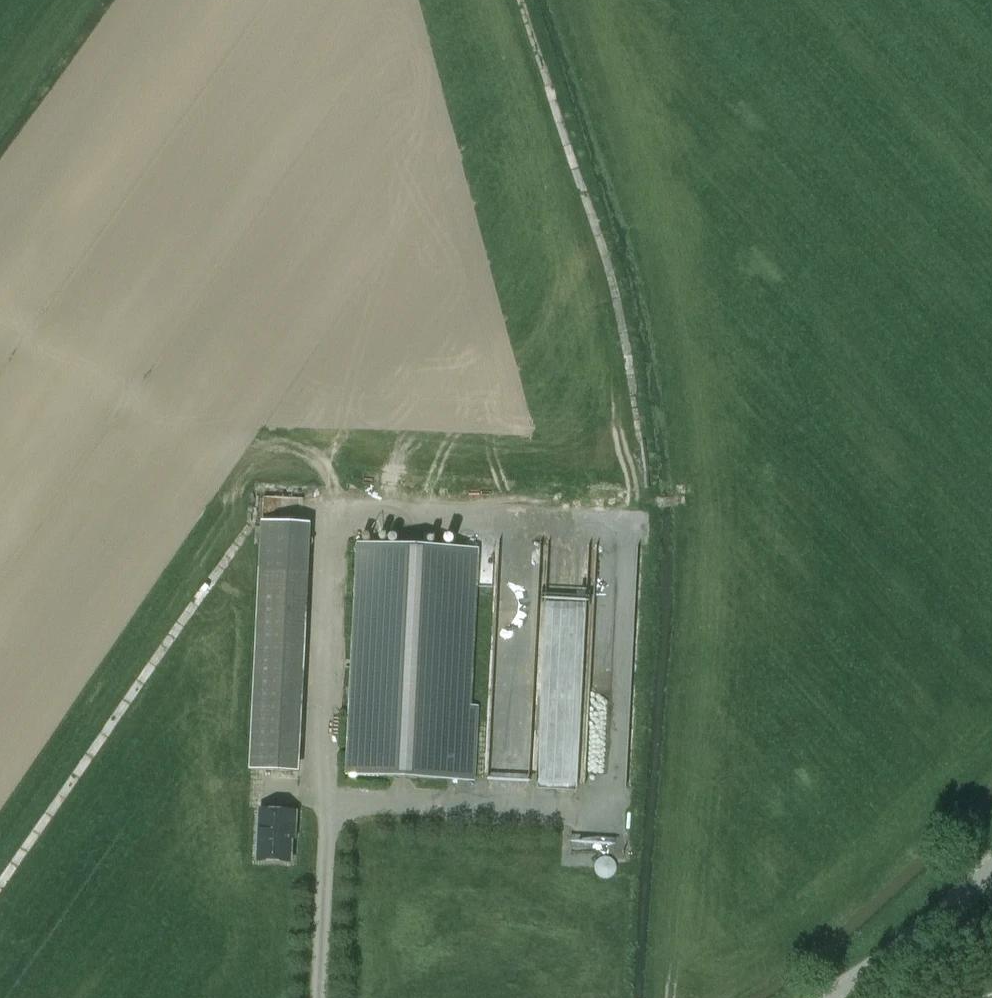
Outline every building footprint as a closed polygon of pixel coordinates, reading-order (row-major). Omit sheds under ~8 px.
[(521,746),(508,771),(537,762),(539,763),(557,764),(578,775),(579,753),(591,790),(627,792),(629,747),(587,744),(597,542),(559,540),(541,575),(542,545),(502,543),(497,638),(545,623),(518,673),(507,672),(512,663),(504,636),(503,660),(498,645),(496,693),(540,679),(538,706),(496,704),(495,718),(584,723),(512,746),(521,746)] [(467,705),(475,547),(362,541),(351,772),(474,778),(478,705),(467,705)] [(261,567),(251,768),(291,769),(301,569),(261,567)] [(297,812),(260,810),(258,860),(292,862),(293,830),(296,830),(297,812)] [(610,858),(596,860),(598,876),(613,874),(610,858)]
